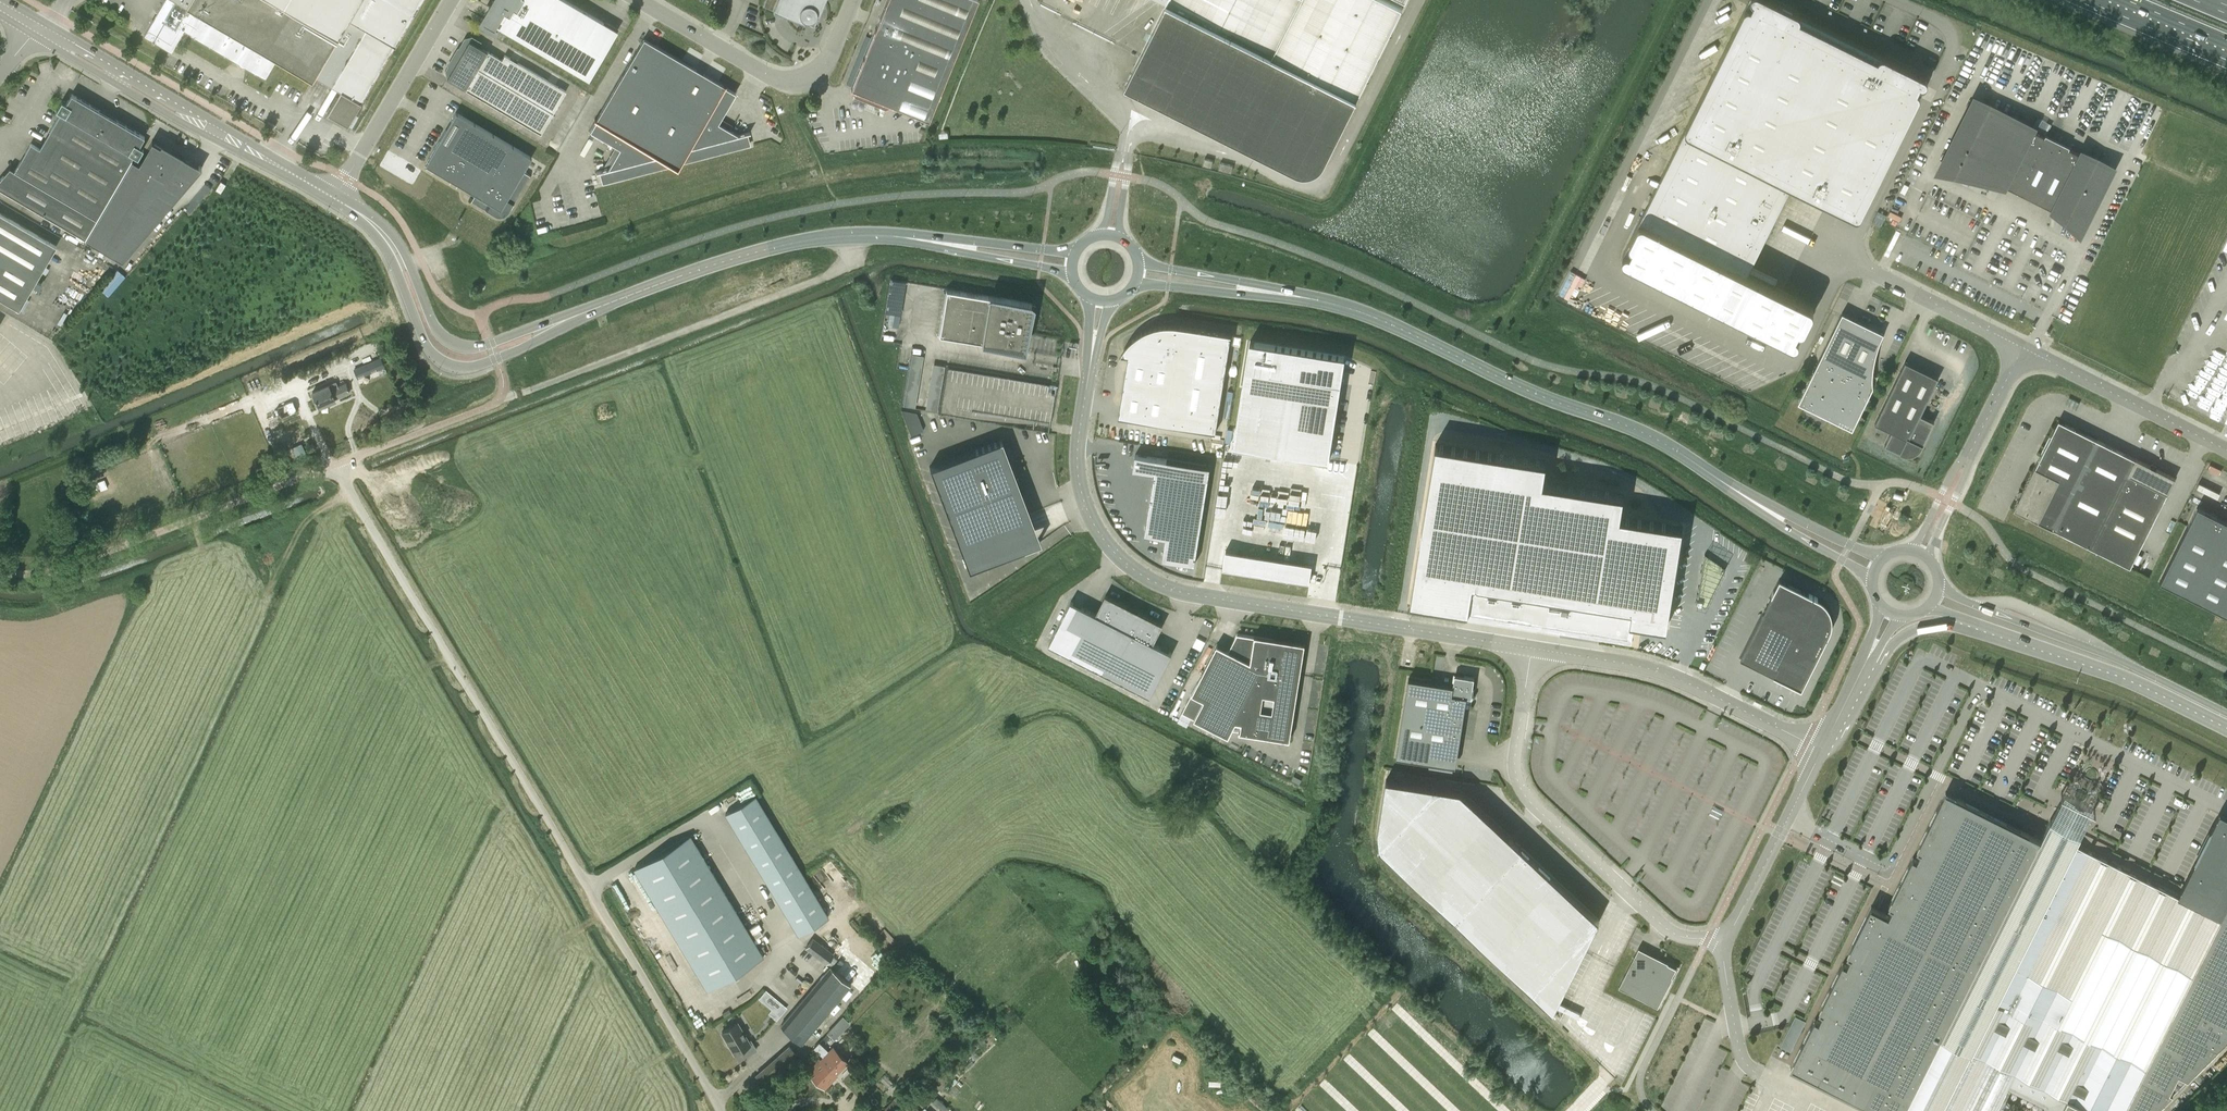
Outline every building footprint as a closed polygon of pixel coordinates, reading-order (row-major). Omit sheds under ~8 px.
[(143,34),(171,50),(184,28),(265,77),(276,57),(312,78),(313,75),(340,91),(327,113),(347,125),(361,103),(360,102),(420,0),(163,0),(143,34)] [(483,20),(487,22),(494,26),(495,24),(499,26),(575,71),(588,79),(617,30),(604,22),(566,0),(494,0),(493,2),(483,20)] [(763,6),(804,22),(802,21),(803,19),(804,20),(805,20),(806,20),(806,21),(807,21),(808,21),(809,21),(810,21),(811,20),(812,20),(813,19),(814,18),(815,18),(815,17),(816,16),(816,15),(818,16),(817,18),(818,18),(825,0),(765,0),(763,6)] [(851,88),(854,90),(853,93),(855,96),(885,109),(889,107),(890,104),(929,120),(977,0),(887,0),(851,88)] [(1167,2),(1141,54),(1125,85),(1230,137),(1299,0),(1162,0),(1167,2)] [(1325,160),(1356,98),(1402,7),(1389,0),(1299,0),(1230,137),(1295,170),(1298,171),(1301,172),(1305,173),(1309,172),(1313,171),(1316,170),(1320,168),(1322,165),(1325,162),(1325,160)] [(1925,76),(1773,0),(1749,0),(1623,254),(1622,255),(1622,256),(1622,257),(1623,258),(1623,259),(1624,260),(1625,261),(1791,343),(1791,344),(1792,344),(1793,344),(1794,344),(1795,344),(1796,343),(1797,343),(1797,342),(1798,341),(1813,312),(1813,311),(1813,310),(1813,309),(1813,308),(1813,307),(1813,306),(1812,306),(1811,305),(1810,304),(1747,273),(1791,185),(1854,217),(1855,217),(1856,217),(1858,217),(1859,217),(1860,216),(1861,215),(1927,83),(1927,82),(1927,81),(1927,80),(1927,79),(1927,78),(1926,77),(1925,76)] [(541,134),(566,91),(504,55),(502,59),(487,51),(483,49),(481,41),(472,36),(464,38),(445,70),(447,78),(465,89),(541,134)] [(596,120),(590,131),(611,143),(615,145),(607,160),(601,170),(596,171),(596,172),(600,171),(603,182),(671,165),(678,168),(681,162),(749,144),(746,133),(750,132),(750,131),(738,134),(718,123),(736,93),(725,87),(726,85),(725,85),(725,86),(644,38),(596,119),(595,119),(594,119),(596,120)] [(0,178),(0,188),(122,260),(201,167),(198,165),(194,172),(180,164),(183,158),(152,140),(139,162),(136,161),(143,148),(139,145),(144,136),(71,93),(66,102),(61,100),(56,109),(60,112),(39,147),(30,142),(9,178),(3,175),(0,178)] [(2079,231),(2111,167),(1975,99),(1939,170),(2003,184),(2054,210),(2079,231)] [(523,171),(531,157),(456,112),(425,164),(475,194),(471,201),(490,212),(495,214),(497,215),(500,216),(502,215),(505,214),(507,213),(509,211),(511,206),(511,207),(530,175),(523,171)] [(1211,167),(1213,160),(1205,158),(1203,165),(1211,167)] [(1231,172),(1233,165),(1221,162),(1219,169),(1231,172)] [(1886,215),(1878,211),(1872,223),(1880,227),(1886,215)] [(56,245),(0,212),(0,298),(19,309),(56,245)] [(886,324),(898,325),(901,285),(906,285),(906,280),(890,278),(886,324)] [(1024,351),(1032,303),(944,288),(936,336),(1024,351)] [(1798,403),(1852,429),(1878,376),(1877,376),(1877,377),(1873,375),(1873,374),(1873,373),(1873,368),(1876,354),(1880,340),(1883,333),(1842,313),(1839,318),(1798,403)] [(1231,334),(1172,325),(1169,325),(1166,325),(1163,325),(1160,325),(1159,326),(1156,326),(1152,328),(1148,329),(1146,330),(1144,332),(1142,333),(1139,334),(1136,337),(1134,340),(1132,342),(1130,345),(1129,346),(1128,348),(1126,350),(1125,353),(1124,356),(1123,359),(1127,362),(1118,417),(1216,432),(1231,334)] [(1239,423),(1235,446),(1331,461),(1331,460),(1347,357),(1252,342),(1239,423)] [(1938,377),(1905,361),(1875,423),(1891,431),(1885,444),(1902,453),(1903,451),(1905,452),(1908,452),(1910,452),(1912,452),(1915,451),(1917,449),(1918,447),(1920,445),(1922,446),(1934,421),(1920,414),(1938,377)] [(1050,423),(1056,385),(947,367),(940,413),(1033,429),(1034,420),(1050,423)] [(334,399),(349,393),(346,385),(338,388),(336,382),(312,392),(319,407),(335,400),(334,399)] [(297,411),(292,400),(277,406),(281,418),(297,411)] [(917,412),(902,409),(911,435),(923,430),(917,412)] [(2091,547),(2128,474),(2136,478),(2144,462),(2135,458),(2135,459),(2065,424),(2055,427),(2035,467),(2034,467),(2013,509),(2052,529),(2053,528),(2091,547)] [(1001,439),(929,466),(968,569),(1026,547),(1008,501),(1021,496),(1001,442),(1002,442),(1001,439)] [(1435,444),(1410,601),(1468,610),(1473,583),(1565,598),(1563,612),(1602,618),(1601,628),(1629,632),(1631,620),(1642,622),(1666,626),(1682,526),(1620,516),(1623,494),(1543,482),(1546,461),(1435,444)] [(1210,466),(1135,454),(1133,469),(1154,473),(1145,534),(1166,537),(1162,559),(1195,564),(1210,466)] [(2128,474),(2091,547),(2130,567),(2166,493),(2167,494),(2175,478),(2144,462),(2136,478),(2128,474)] [(2160,582),(2226,615),(2226,522),(2197,507),(2188,525),(2160,582)] [(1312,563),(1225,550),(1223,569),(1310,582),(1312,563)] [(1779,579),(1740,658),(1742,659),(1743,658),(1752,663),(1751,663),(1774,674),(1773,675),(1777,677),(1778,676),(1785,680),(1787,681),(1791,683),(1793,684),(1801,688),(1812,666),(1823,645),(1825,641),(1827,637),(1827,636),(1829,632),(1830,630),(1830,628),(1831,627),(1831,626),(1831,624),(1832,623),(1832,622),(1832,620),(1832,619),(1831,618),(1831,616),(1831,615),(1830,613),(1830,611),(1829,609),(1828,608),(1827,606),(1826,605),(1825,604),(1824,603),(1823,602),(1821,601),(1820,600),(1819,599),(1818,598),(1813,596),(1813,595),(1809,593),(1809,594),(1779,579)] [(1106,595),(1096,614),(1071,601),(1049,644),(1150,695),(1172,653),(1153,643),(1162,624),(1138,612),(1137,613),(1126,607),(1127,606),(1106,595)] [(1217,644),(1182,712),(1229,736),(1232,729),(1238,730),(1238,732),(1290,740),(1306,642),(1254,634),(1254,636),(1237,633),(1229,650),(1217,644)] [(1453,685),(1409,678),(1396,756),(1448,765),(1450,751),(1458,752),(1467,696),(1471,697),(1474,677),(1455,674),(1453,685)] [(1386,778),(1378,830),(1380,847),(1551,1007),(1553,1010),(1565,986),(1582,952),(1583,951),(1599,920),(1463,792),(1461,790),(1386,778)] [(1791,1066),(1880,1110),(1904,1110),(2040,839),(1945,792),(1917,849),(1920,851),(1917,859),(1913,857),(1893,897),(1889,905),(1892,907),(1889,915),(1871,906),(1847,954),(1850,956),(1847,964),(1843,962),(1819,1010),(1822,1012),(1819,1020),(1815,1018),(1791,1066)] [(725,813),(798,934),(828,917),(755,796),(725,813)] [(2226,1038),(2226,817),(2220,813),(2184,885),(2179,894),(2076,843),(2080,834),(2065,827),(2050,819),(2042,834),(2040,839),(1904,1110),(1996,1110),(2008,1088),(2044,1107),(2042,1110),(2154,1110),(2226,1038)] [(634,869),(707,990),(763,956),(690,835),(634,869)] [(833,955),(813,938),(805,948),(825,965),(833,955)] [(1637,952),(1619,987),(1648,1002),(1658,1007),(1673,977),(1672,977),(1676,968),(1668,964),(1668,963),(1639,948),(1637,952)] [(830,967),(811,990),(780,1026),(801,1043),(851,985),(830,967)] [(933,989),(926,997),(930,1001),(938,993),(933,989)] [(766,990),(759,999),(779,1016),(786,1007),(766,990)] [(826,1032),(834,1039),(850,1022),(842,1014),(826,1032)] [(1790,1026),(1780,1046),(1790,1052),(1806,1021),(1795,1016),(1790,1026)] [(740,1050),(744,1057),(756,1049),(752,1042),(749,1044),(737,1023),(722,1032),(735,1053),(740,1050)] [(819,1042),(813,1047),(820,1054),(823,1057),(820,1059),(835,1075),(848,1062),(833,1047),(828,1051),(819,1042)] [(766,1089),(800,1059),(789,1045),(754,1075),(761,1083),(766,1089)] [(975,1060),(979,1056),(973,1051),(970,1054),(975,1060)] [(837,1076),(835,1075),(820,1059),(820,1060),(819,1059),(806,1072),(824,1089),(837,1076)] [(889,1088),(894,1084),(885,1074),(880,1079),(889,1088)] [(947,1080),(941,1074),(931,1084),(937,1090),(947,1080)] [(936,1098),(932,1102),(943,1110),(945,1110),(947,1108),(936,1098)] [(883,1109),(885,1110),(898,1110),(901,1107),(893,1099),(883,1109)]
